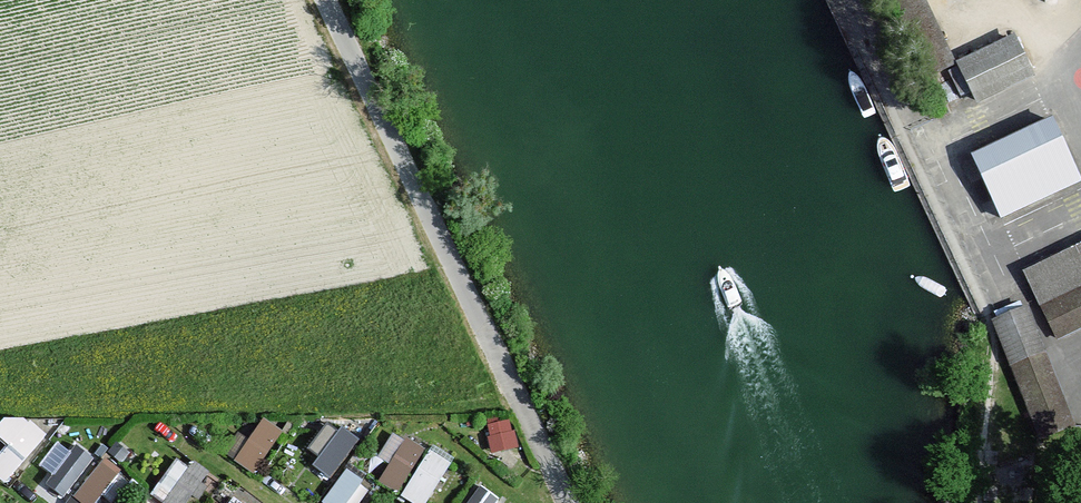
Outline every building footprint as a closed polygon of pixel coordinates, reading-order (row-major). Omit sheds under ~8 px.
[(1033,79),(1014,37),(956,64),(976,106),(1033,79)] [(971,160),(1001,224),(1080,186),(1080,179),(1053,121),(971,160)] [(1025,274),(1056,342),(1080,331),(1080,248),(1025,274)] [(1029,307),(992,323),(1040,442),(1078,427),(1029,307)] [(8,443),(0,454),(0,476),(8,482),(46,435),(12,408),(0,424),(0,436),(8,443)] [(264,415),(236,459),(258,473),(286,429),(264,415)] [(486,424),(496,452),(521,444),(511,416),(486,424)] [(345,424),(313,462),(330,476),(362,438),(345,424)] [(395,430),(381,455),(391,460),(380,481),(401,492),(425,446),(395,430)] [(93,460),(62,436),(42,462),(53,471),(41,487),(60,502),(93,460)] [(402,494),(416,502),(428,502),(455,459),(432,445),(402,494)] [(208,467),(174,453),(156,498),(168,502),(194,502),(208,467)] [(87,502),(95,502),(124,468),(106,454),(74,493),(87,502)] [(366,479),(348,466),(324,500),(327,502),(348,502),(366,479)] [(502,498),(482,482),(466,502),(498,502),(502,498)] [(230,493),(225,502),(251,502),(230,493)]
